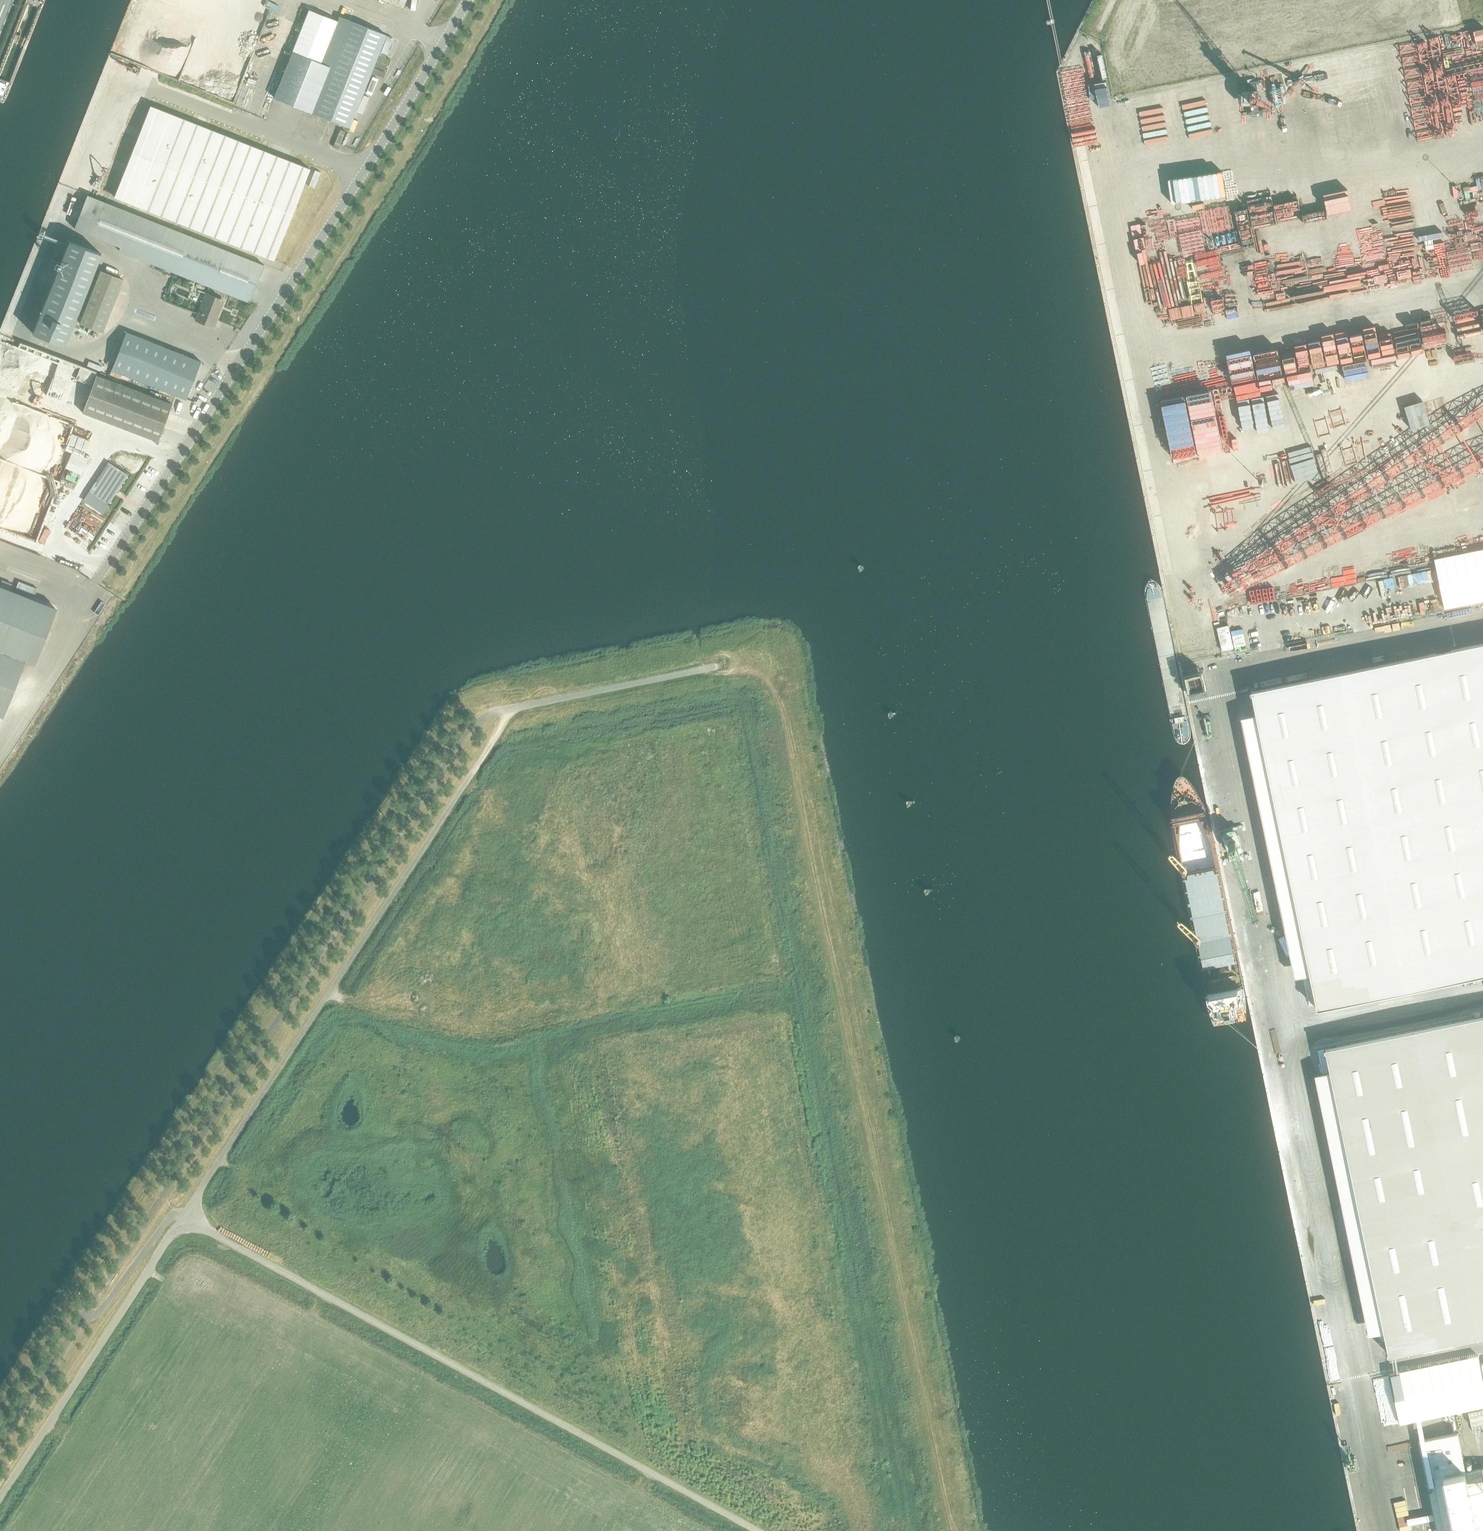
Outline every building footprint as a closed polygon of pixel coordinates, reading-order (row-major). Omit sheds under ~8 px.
[(309,10),(294,48),(274,98),(349,128),(350,126),(361,131),(388,65),(395,61),(392,54),(399,37),(387,32),(386,35),(340,16),(338,21),(309,10)] [(1401,91),(1389,93),(1390,103),(1402,102),(1401,91)] [(1145,94),(1135,97),(1139,110),(1149,107),(1145,94)] [(1119,112),(1131,111),(1130,99),(1118,100),(1119,112)] [(1430,139),(1442,137),(1436,102),(1424,104),(1430,139)] [(216,237),(274,260),(310,169),(252,146),(150,106),(132,151),(114,197),(216,237)] [(1193,108),(1193,118),(1203,118),(1203,108),(1193,108)] [(312,186),(319,187),(323,169),(316,168),(312,186)] [(1275,202),(1284,201),(1282,192),(1273,194),(1275,202)] [(88,195),(74,229),(120,247),(118,250),(250,302),(264,265),(88,195)] [(53,281),(33,334),(65,346),(101,254),(69,241),(60,263),(50,260),(44,277),(53,281)] [(1252,301),(1276,298),(1270,255),(1245,259),(1248,278),(1224,282),(1229,312),(1242,311),(1242,315),(1254,313),(1252,301)] [(80,323),(103,332),(123,280),(101,271),(80,323)] [(196,320),(214,328),(218,319),(217,318),(224,300),(207,293),(196,320)] [(1215,315),(1224,313),(1223,306),(1214,308),(1215,315)] [(1189,311),(1190,321),(1200,320),(1200,311),(1189,311)] [(1153,325),(1169,323),(1168,312),(1152,313),(1153,325)] [(1391,340),(1392,348),(1411,345),(1408,326),(1396,328),(1398,338),(1391,340)] [(112,369),(186,399),(201,362),(126,332),(112,369)] [(82,413),(158,441),(172,404),(97,375),(82,413)] [(1397,454),(1414,443),(1405,428),(1394,435),(1395,437),(1389,441),(1397,454)] [(1427,453),(1437,452),(1436,445),(1425,446),(1427,453)] [(1377,450),(1365,452),(1367,462),(1378,460),(1377,450)] [(1197,458),(1199,468),(1215,465),(1214,456),(1197,458)] [(108,462),(89,492),(108,505),(128,475),(108,462)] [(1479,472),(1475,484),(1462,475),(1453,475),(1444,487),(1444,495),(1451,501),(1459,504),(1468,504),(1473,489),(1482,496),(1482,472),(1479,472)] [(1438,489),(1436,483),(1425,486),(1427,492),(1438,489)] [(1431,564),(1442,614),(1482,605),(1482,554),(1431,564)] [(16,587),(39,593),(41,584),(19,578),(16,587)] [(26,661),(36,665),(57,608),(0,585),(0,651),(26,661)] [(1226,651),(1238,648),(1232,622),(1220,625),(1226,651)] [(1252,633),(1255,642),(1278,637),(1276,628),(1252,633)] [(1252,691),(1318,1009),(1482,975),(1482,643),(1429,654),(1429,655),(1252,691)] [(4,717),(26,661),(0,651),(0,716),(4,717)] [(1223,657),(1225,668),(1241,666),(1239,654),(1223,657)] [(1235,808),(1220,812),(1224,829),(1240,825),(1235,808)] [(1326,1049),(1389,1353),(1482,1333),(1482,1016),(1326,1049)] [(1419,1440),(1427,1479),(1434,1478),(1445,1529),(1445,1530),(1482,1530),(1482,1479),(1481,1468),(1466,1471),(1458,1433),(1419,1440)]
